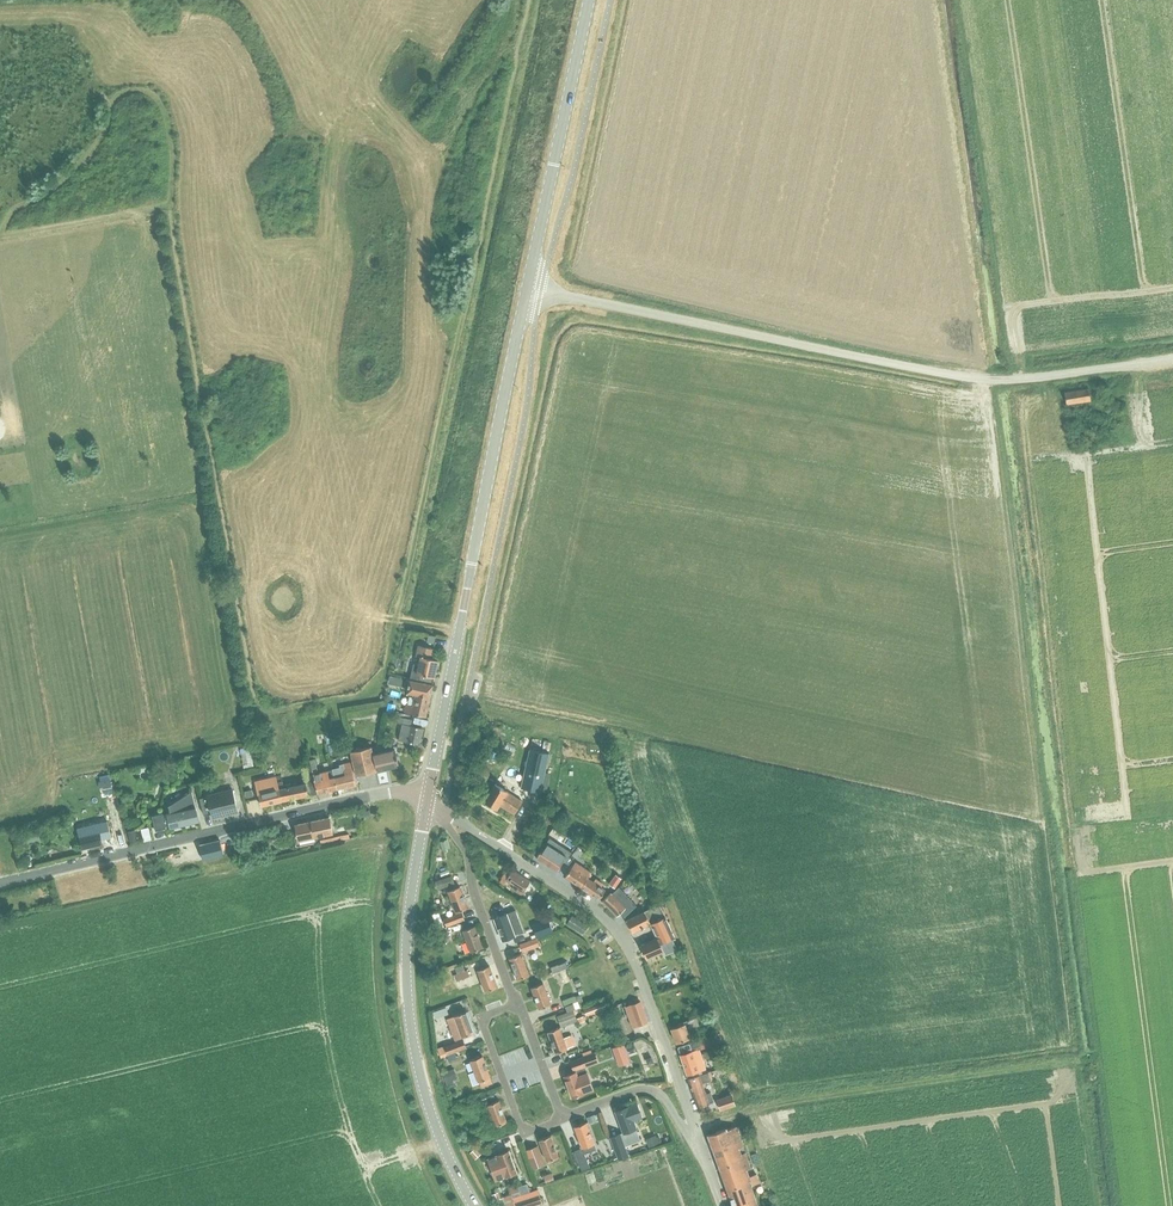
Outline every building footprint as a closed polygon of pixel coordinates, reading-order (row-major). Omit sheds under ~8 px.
[(1065,392),(1066,404),(1091,400),(1089,388),(1065,392)] [(411,673),(409,680),(432,685),(438,660),(431,659),(433,649),(417,645),(413,666),(418,667),(416,675),(411,673)] [(432,685),(409,680),(407,692),(415,694),(412,706),(405,704),(403,712),(425,716),(432,685)] [(385,713),(393,715),(395,705),(388,704),(385,713)] [(399,716),(397,722),(402,724),(398,740),(418,745),(422,728),(411,725),(412,719),(399,716)] [(371,747),(350,751),(356,775),(374,771),(398,766),(394,749),(373,754),(371,747)] [(521,788),(540,792),(549,754),(529,749),(521,788)] [(314,759),(309,761),(310,766),(313,779),(316,793),(336,788),(331,770),(331,769),(317,772),(314,759)] [(340,767),(332,769),(331,769),(331,770),(336,788),(355,784),(350,762),(340,765),(340,767)] [(281,775),(276,776),(277,781),(276,781),(278,790),(281,801),(308,795),(316,793),(313,779),(310,766),(302,768),(305,781),(305,783),(290,786),(289,783),(283,785),(281,775)] [(500,805),(514,814),(522,801),(507,792),(508,791),(495,783),(483,801),(497,810),(500,805)] [(163,813),(152,816),(155,831),(166,828),(166,826),(169,825),(170,827),(199,820),(190,784),(191,791),(188,793),(187,792),(170,802),(171,803),(168,805),(170,813),(163,815),(163,813)] [(212,816),(237,811),(232,789),(206,795),(207,795),(199,797),(203,814),(211,813),(212,816)] [(278,790),(259,794),(262,806),(265,805),(281,801),(278,790)] [(295,824),(297,836),(313,833),(314,836),(332,832),(328,817),(311,821),(295,824)] [(107,821),(78,828),(80,837),(79,837),(82,849),(103,844),(102,840),(112,838),(107,821)] [(333,836),(319,839),(320,843),(321,844),(334,841),(350,837),(349,836),(348,832),(333,836)] [(551,836),(546,842),(536,857),(557,871),(563,861),(566,862),(574,851),(551,836)] [(199,844),(203,858),(222,854),(219,840),(199,844)] [(571,869),(565,877),(580,886),(581,887),(588,877),(592,872),(576,861),(571,869)] [(530,882),(512,870),(506,880),(514,885),(512,888),(522,895),(530,882)] [(440,877),(438,887),(454,881),(451,873),(440,877)] [(588,877),(581,887),(583,889),(592,895),(599,899),(606,889),(601,886),(603,884),(596,879),(594,881),(588,877)] [(621,881),(616,877),(610,884),(614,887),(614,888),(621,881)] [(448,890),(456,912),(457,914),(444,919),(446,926),(464,919),(461,910),(468,907),(460,886),(448,890)] [(609,893),(602,901),(609,907),(617,916),(622,911),(626,915),(637,905),(620,888),(615,893),(613,891),(610,894),(609,893)] [(659,904),(626,921),(632,933),(651,924),(654,931),(657,937),(640,946),(643,952),(641,952),(645,960),(664,951),(660,944),(672,938),(670,933),(673,931),(666,916),(665,916),(659,904)] [(509,913),(495,918),(503,940),(518,934),(524,932),(519,920),(516,910),(509,913)] [(567,923),(583,933),(588,925),(572,915),(567,923)] [(549,919),(533,925),(537,937),(553,931),(549,919)] [(463,930),(471,951),(483,947),(475,925),(463,930)] [(450,940),(446,928),(434,933),(438,944),(450,940)] [(533,939),(520,944),(523,951),(536,946),(539,945),(537,938),(533,939)] [(510,958),(517,979),(529,975),(521,953),(510,958)] [(550,965),(552,971),(567,965),(565,960),(550,965)] [(489,965),(478,970),(486,991),(497,987),(489,965)] [(454,967),(442,971),(444,976),(453,972),(456,980),(455,980),(457,986),(467,982),(465,976),(469,974),(466,968),(456,972),(454,967)] [(531,987),(539,1008),(551,1004),(543,982),(531,987)] [(575,995),(563,999),(567,1011),(573,1009),(573,1008),(583,1004),(580,994),(575,996),(575,995)] [(640,1001),(631,1004),(638,1025),(647,1022),(644,1011),(640,1001)] [(567,1011),(557,1015),(561,1025),(577,1020),(573,1009),(567,1011)] [(446,1053),(447,1055),(455,1052),(455,1051),(466,1047),(462,1037),(474,1032),(466,1011),(447,1018),(455,1039),(441,1045),(444,1054),(446,1053)] [(687,1030),(699,1025),(697,1017),(678,1024),(679,1026),(671,1028),(676,1043),(690,1038),(687,1030)] [(548,1031),(556,1053),(568,1048),(560,1027),(548,1031)] [(678,1048),(688,1074),(705,1068),(698,1049),(695,1050),(692,1043),(678,1048)] [(641,1044),(638,1049),(643,1052),(646,1047),(641,1044)] [(623,1045),(613,1048),(615,1055),(616,1057),(626,1053),(625,1052),(623,1045)] [(581,1049),(583,1056),(592,1053),(589,1046),(581,1049)] [(583,1057),(571,1061),(574,1070),(596,1062),(593,1053),(592,1053),(583,1057)] [(475,1072),(469,1074),(473,1085),(479,1083),(478,1082),(490,1077),(482,1056),(470,1060),(475,1072)] [(587,1072),(578,1076),(576,1071),(564,1076),(572,1097),(594,1089),(587,1072)] [(689,1079),(698,1104),(699,1106),(714,1101),(711,1091),(706,1093),(702,1083),(711,1080),(708,1072),(689,1079)] [(474,1098),(477,1104),(495,1098),(492,1091),(474,1098)] [(731,1095),(718,1100),(721,1109),(734,1104),(731,1095)] [(487,1104),(495,1126),(507,1121),(499,1100),(487,1104)] [(620,1133),(610,1137),(618,1159),(628,1155),(625,1146),(640,1140),(636,1128),(633,1120),(642,1116),(637,1103),(628,1107),(628,1106),(616,1111),(624,1132),(620,1133)] [(594,1115),(588,1117),(590,1123),(596,1121),(594,1115)] [(586,1123),(574,1127),(582,1148),(574,1151),(579,1165),(581,1171),(590,1168),(584,1154),(596,1149),(586,1123)] [(757,1176),(756,1173),(749,1176),(746,1169),(751,1168),(745,1151),(740,1153),(738,1147),(743,1146),(736,1126),(727,1129),(726,1128),(707,1134),(727,1191),(728,1191),(733,1205),(758,1205),(751,1185),(759,1182),(757,1176)] [(656,1135),(646,1138),(649,1146),(659,1143),(658,1142),(662,1141),(660,1136),(657,1137),(656,1135)] [(539,1140),(547,1161),(558,1157),(550,1136),(539,1140)] [(533,1147),(526,1149),(534,1168),(540,1166),(545,1164),(537,1145),(533,1147)] [(488,1158),(496,1180),(517,1172),(509,1150),(488,1158)] [(552,1174),(540,1179),(542,1185),(554,1180),(554,1179),(552,1174)] [(517,1182),(508,1185),(511,1193),(511,1194),(529,1188),(527,1184),(519,1187),(517,1182)] [(511,1193),(502,1196),(503,1198),(499,1200),(500,1204),(504,1203),(505,1205),(514,1202),(515,1205),(524,1205),(542,1200),(537,1187),(530,1190),(529,1188),(511,1194),(511,1193)]
